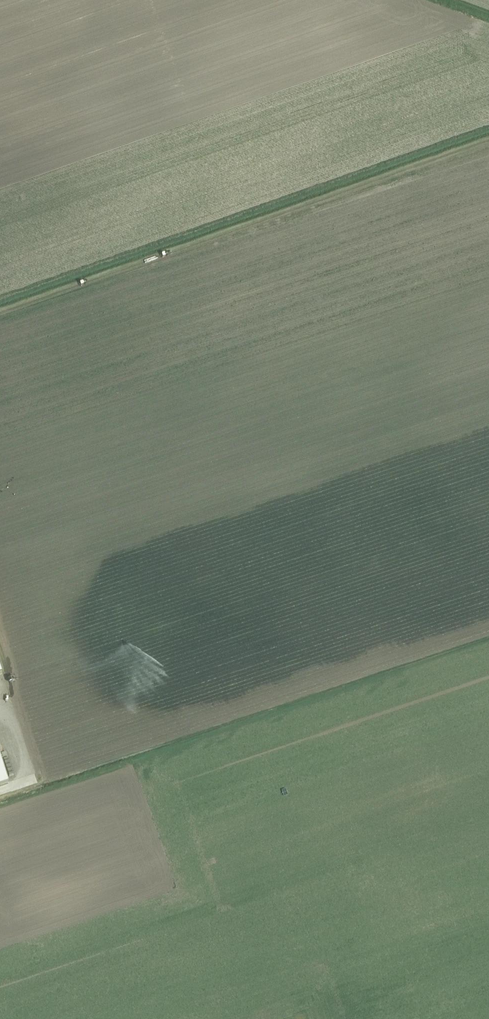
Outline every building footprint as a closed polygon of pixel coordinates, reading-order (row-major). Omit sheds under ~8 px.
[(9,782),(0,755),(0,785),(9,782)]
